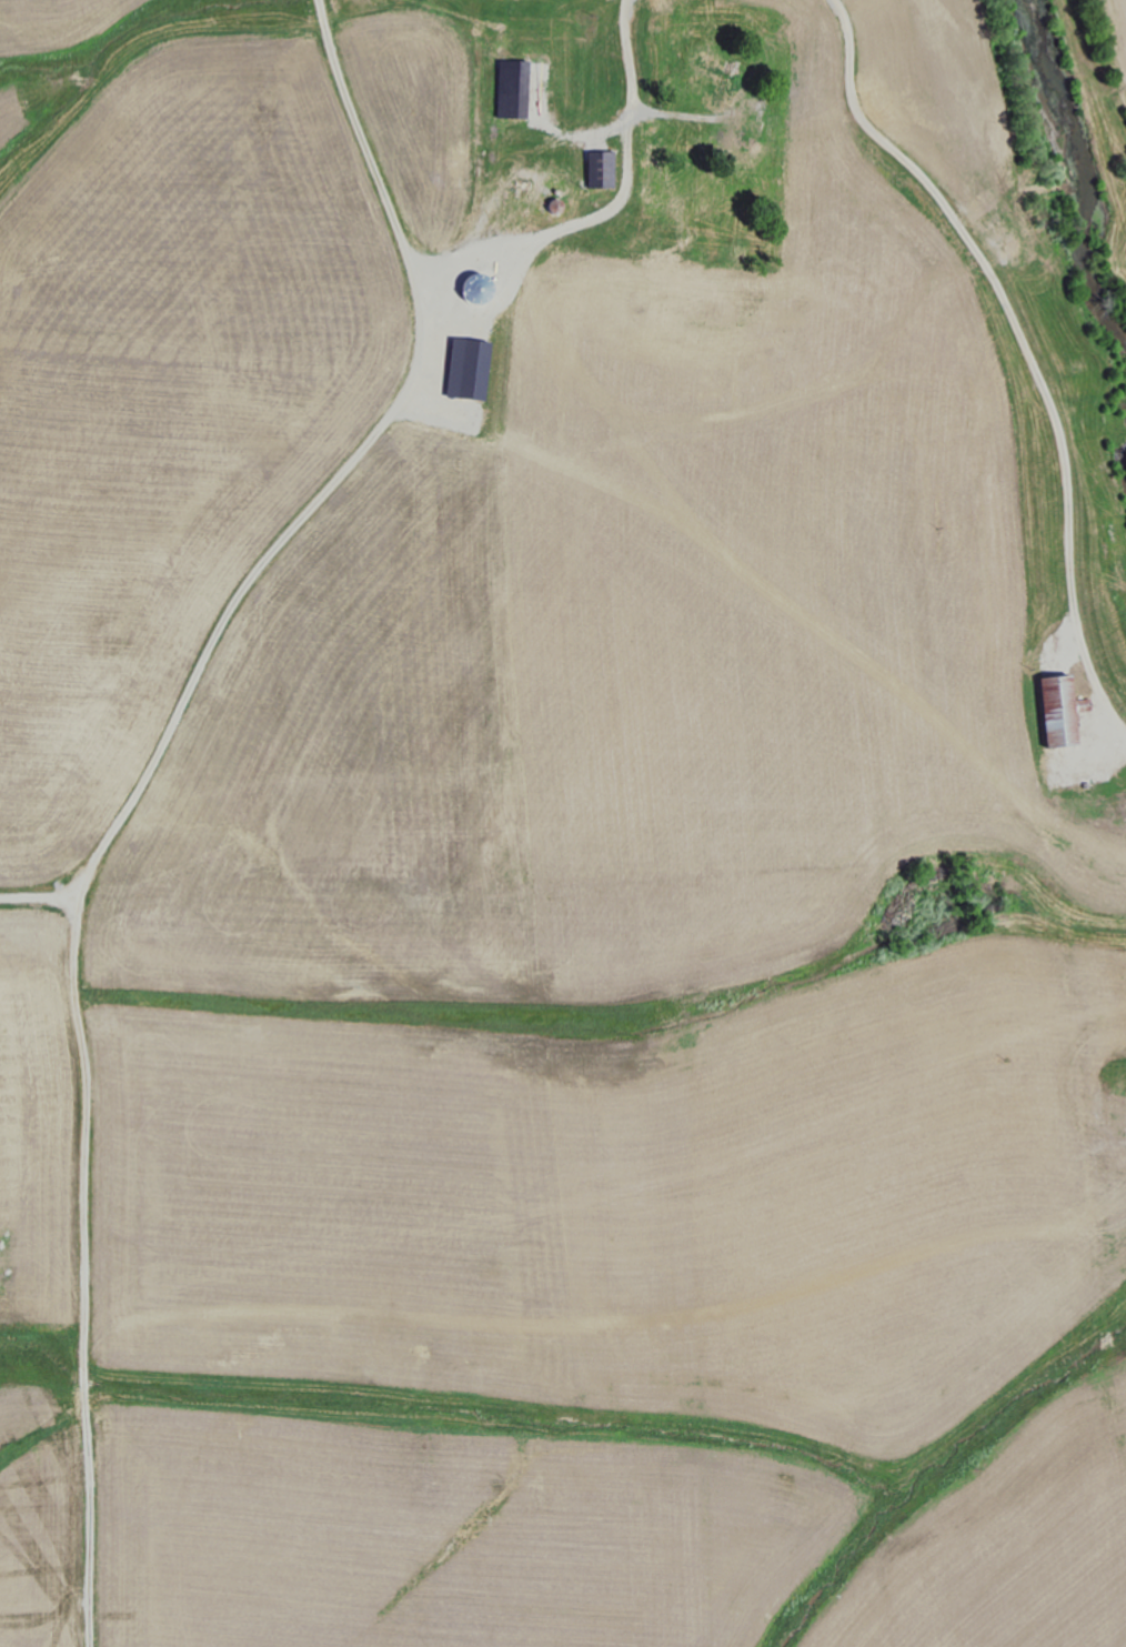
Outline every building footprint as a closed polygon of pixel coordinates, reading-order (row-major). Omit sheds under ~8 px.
[(588,190),(616,189),(616,153),(588,153),(588,190)] [(491,343),(452,339),(446,398),(486,402),(491,343)] [(1042,677),(1047,748),(1079,745),(1075,674),(1042,677)]
